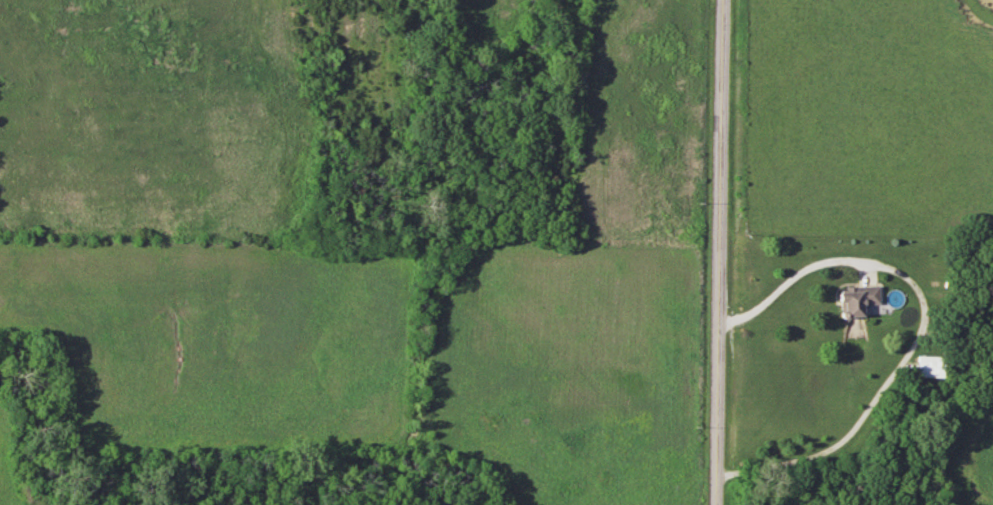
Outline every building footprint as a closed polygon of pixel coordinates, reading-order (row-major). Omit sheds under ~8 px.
[(877,306),(877,287),(837,287),(837,318),(859,318),(859,306),(877,306)] [(918,379),(945,379),(945,357),(918,357),(918,379)]
